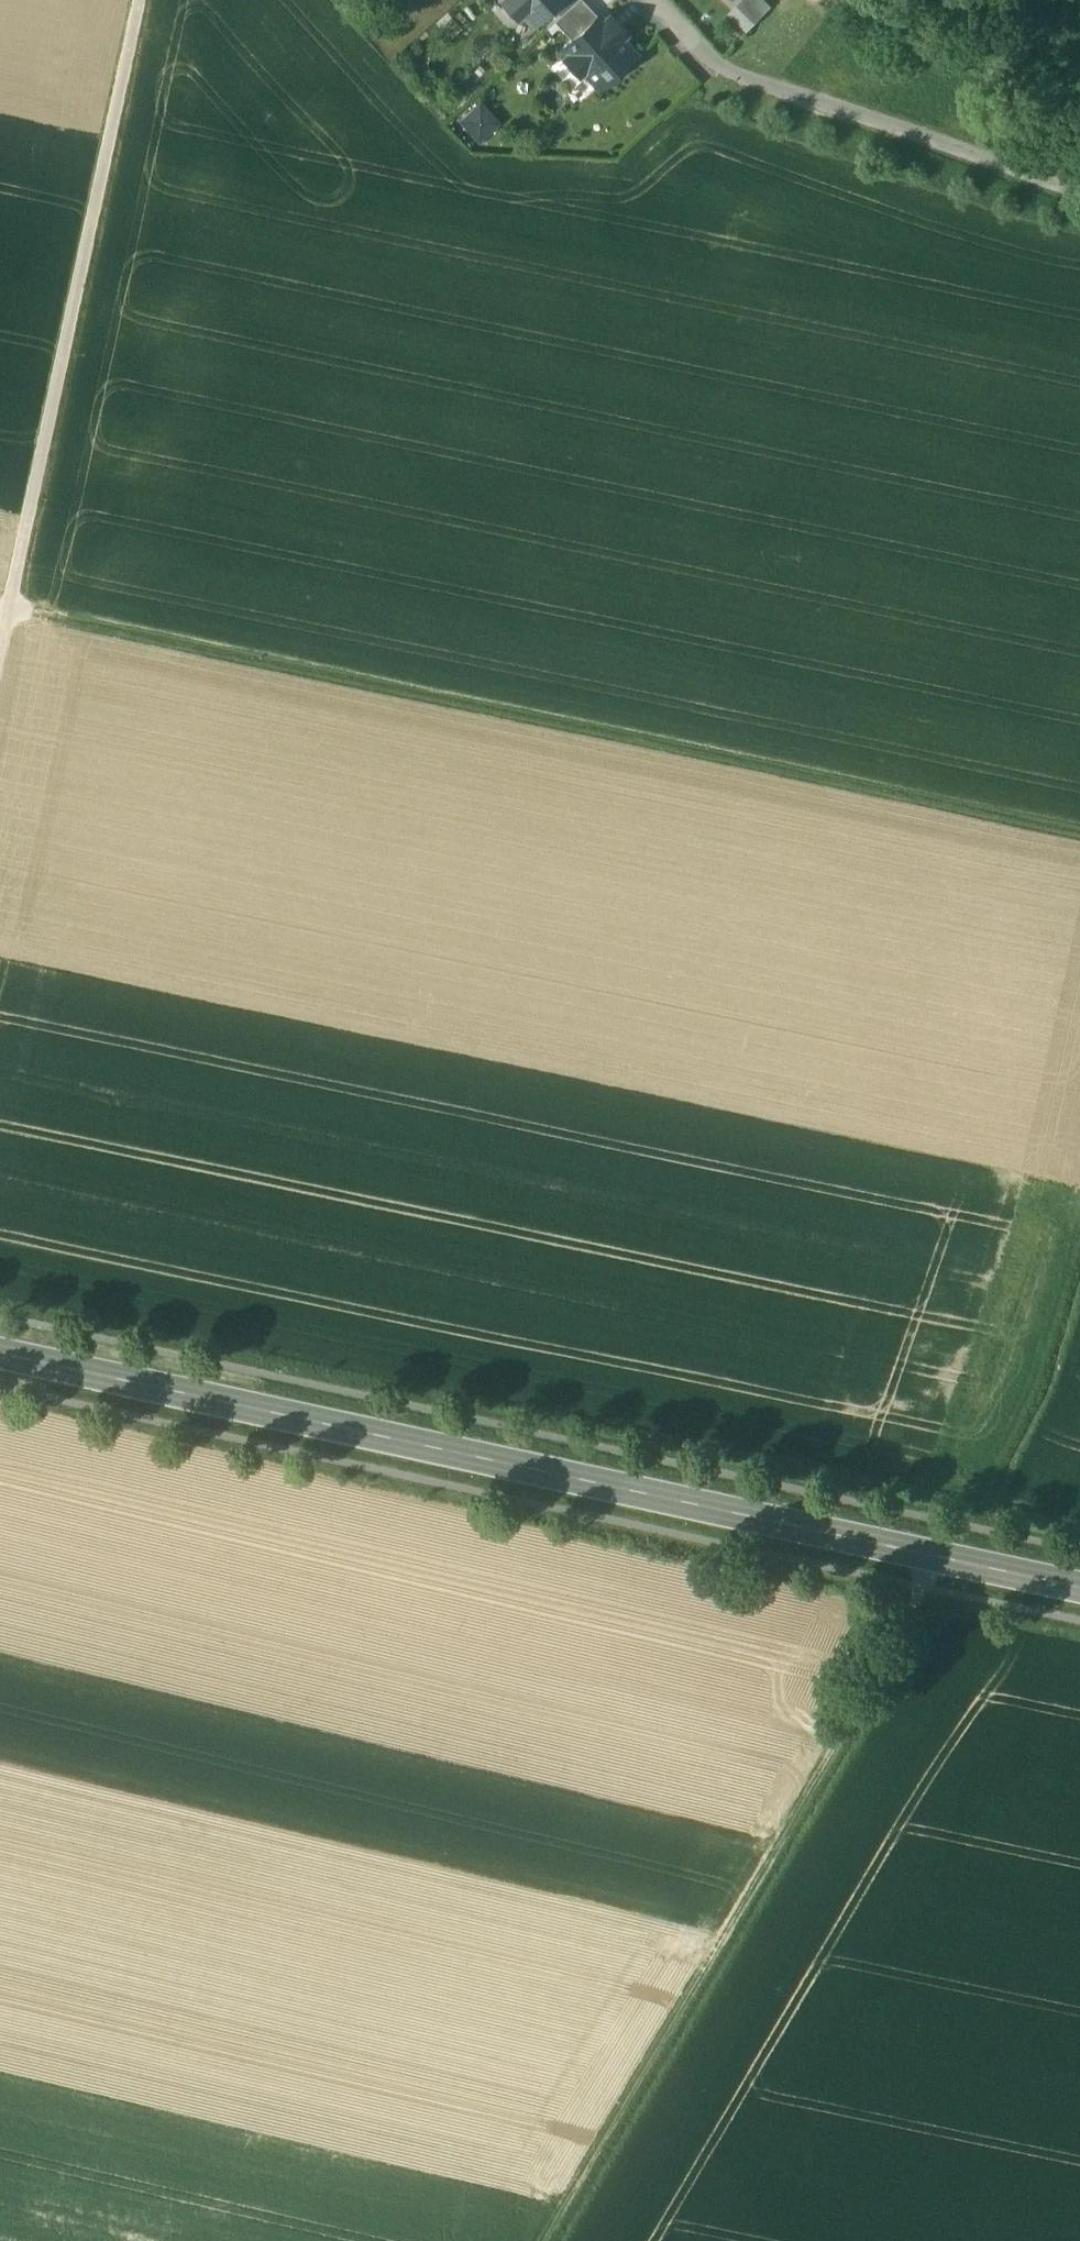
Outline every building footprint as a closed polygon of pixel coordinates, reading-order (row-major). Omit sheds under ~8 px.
[(519,18),(535,4),(543,13),(554,4),(562,13),(576,0),(503,0),(519,18)] [(554,21),(572,40),(598,16),(583,0),(576,0),(562,13),(554,21)] [(747,30),(766,10),(755,0),(739,0),(728,12),(747,30)] [(572,40),(563,47),(570,54),(565,58),(580,73),(584,69),(599,86),(635,54),(600,14),(598,16),(572,40)] [(479,98),(458,118),(480,141),(501,120),(479,98)]
